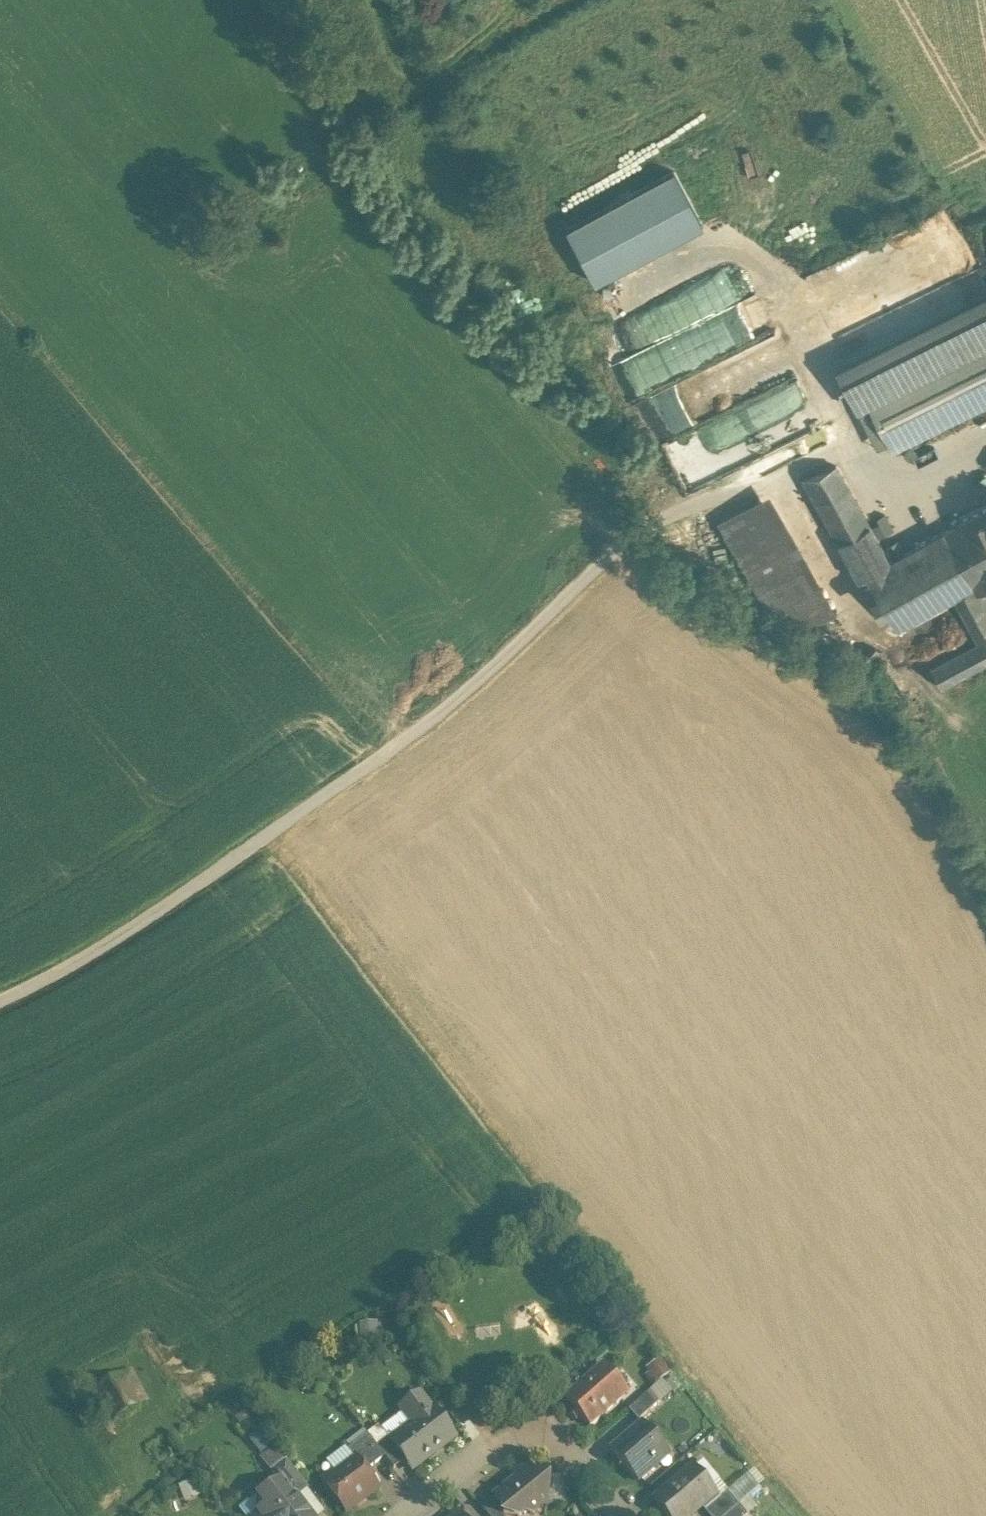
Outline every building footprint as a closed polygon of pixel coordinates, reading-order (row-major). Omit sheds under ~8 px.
[(784,107),(776,110),(783,129),(791,126),(784,107)] [(675,166),(564,219),(592,276),(703,223),(675,166)] [(640,310),(652,336),(737,296),(726,271),(640,310)] [(764,332),(748,294),(659,333),(660,336),(626,351),(642,386),(764,332)] [(863,389),(892,448),(985,403),(985,329),(863,389)] [(890,559),(836,463),(802,476),(859,578),(867,573),(896,627),(954,596),(978,641),(931,666),(941,686),(985,662),(985,609),(977,593),(947,527),(890,559)] [(837,609),(759,497),(717,520),(769,611),(797,631),(837,609)] [(959,517),(960,520),(947,527),(977,593),(985,589),(985,505),(959,517)] [(879,534),(894,526),(885,510),(870,518),(879,534)] [(895,527),(880,534),(890,555),(905,547),(895,527)] [(659,1357),(642,1370),(652,1384),(669,1371),(659,1357)] [(565,1399),(565,1400),(574,1410),(570,1414),(576,1422),(581,1418),(590,1428),(622,1401),(611,1389),(618,1383),(603,1366),(583,1383),(565,1399)] [(123,1379),(140,1410),(152,1404),(136,1372),(123,1379)] [(575,1374),(557,1390),(565,1400),(565,1399),(583,1383),(575,1374)] [(123,1379),(98,1392),(115,1424),(140,1410),(123,1379)] [(650,1393),(629,1411),(638,1422),(659,1404),(650,1393)] [(415,1399),(414,1397),(406,1403),(407,1405),(401,1409),(414,1425),(392,1442),(391,1442),(405,1461),(412,1471),(455,1438),(434,1410),(432,1411),(420,1395),(415,1399)] [(665,1451),(642,1424),(612,1451),(638,1482),(655,1467),(651,1463),(665,1451)] [(368,1435),(348,1450),(355,1460),(356,1459),(366,1472),(385,1457),(377,1447),(368,1435)] [(377,1447),(385,1457),(394,1470),(405,1461),(391,1442),(392,1442),(389,1438),(377,1447)] [(277,1453),(264,1462),(271,1472),(285,1462),(277,1453)] [(355,1460),(324,1483),(346,1512),(378,1488),(366,1472),(356,1459),(355,1460)] [(308,1490),(287,1461),(285,1462),(271,1472),(282,1486),(286,1483),(297,1498),(308,1490)] [(654,1500),(667,1515),(692,1515),(701,1508),(704,1512),(727,1492),(701,1461),(654,1500)] [(516,1480),(495,1497),(504,1509),(503,1515),(521,1515),(524,1513),(533,1514),(537,1510),(538,1506),(545,1506),(547,1486),(538,1485),(539,1472),(517,1470),(516,1480)] [(748,1475),(728,1493),(739,1506),(760,1488),(748,1475)] [(262,1502),(257,1496),(238,1509),(243,1515),(313,1515),(305,1506),(304,1507),(297,1498),(286,1483),(282,1486),(262,1502)] [(704,1512),(708,1515),(727,1515),(739,1506),(728,1493),(727,1492),(704,1512)] [(495,1497),(481,1508),(488,1515),(503,1515),(504,1509),(495,1497)] [(739,1506),(727,1515),(747,1515),(739,1506)]
